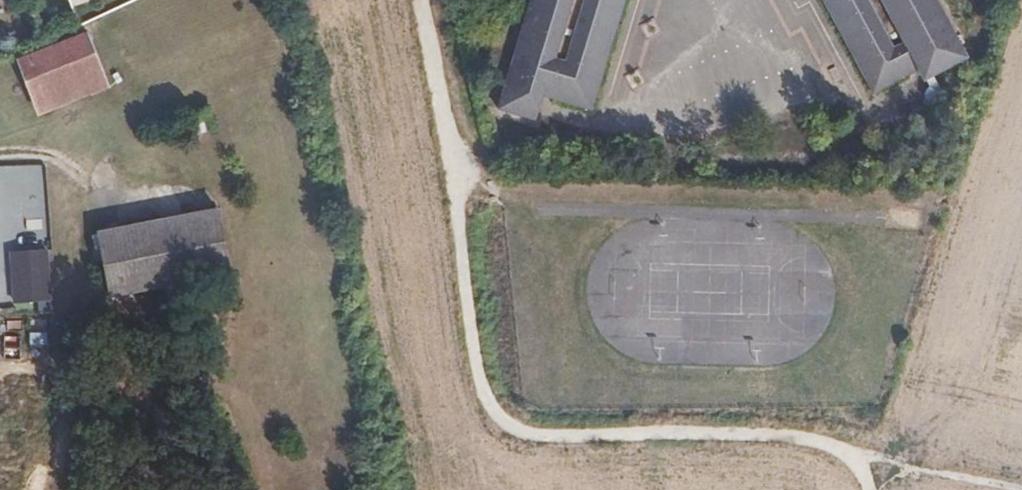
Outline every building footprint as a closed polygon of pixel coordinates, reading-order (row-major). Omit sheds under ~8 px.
[(494,106),(531,118),(540,93),(586,108),(619,0),(526,0),(494,106)] [(869,92),(912,70),(918,79),(962,56),(941,14),(936,13),(929,0),(820,0),(869,92)] [(105,86),(84,34),(20,57),(40,111),(105,86)] [(220,207),(99,230),(112,298),(232,275),(220,207)] [(7,250),(8,302),(48,302),(47,249),(7,250)]
